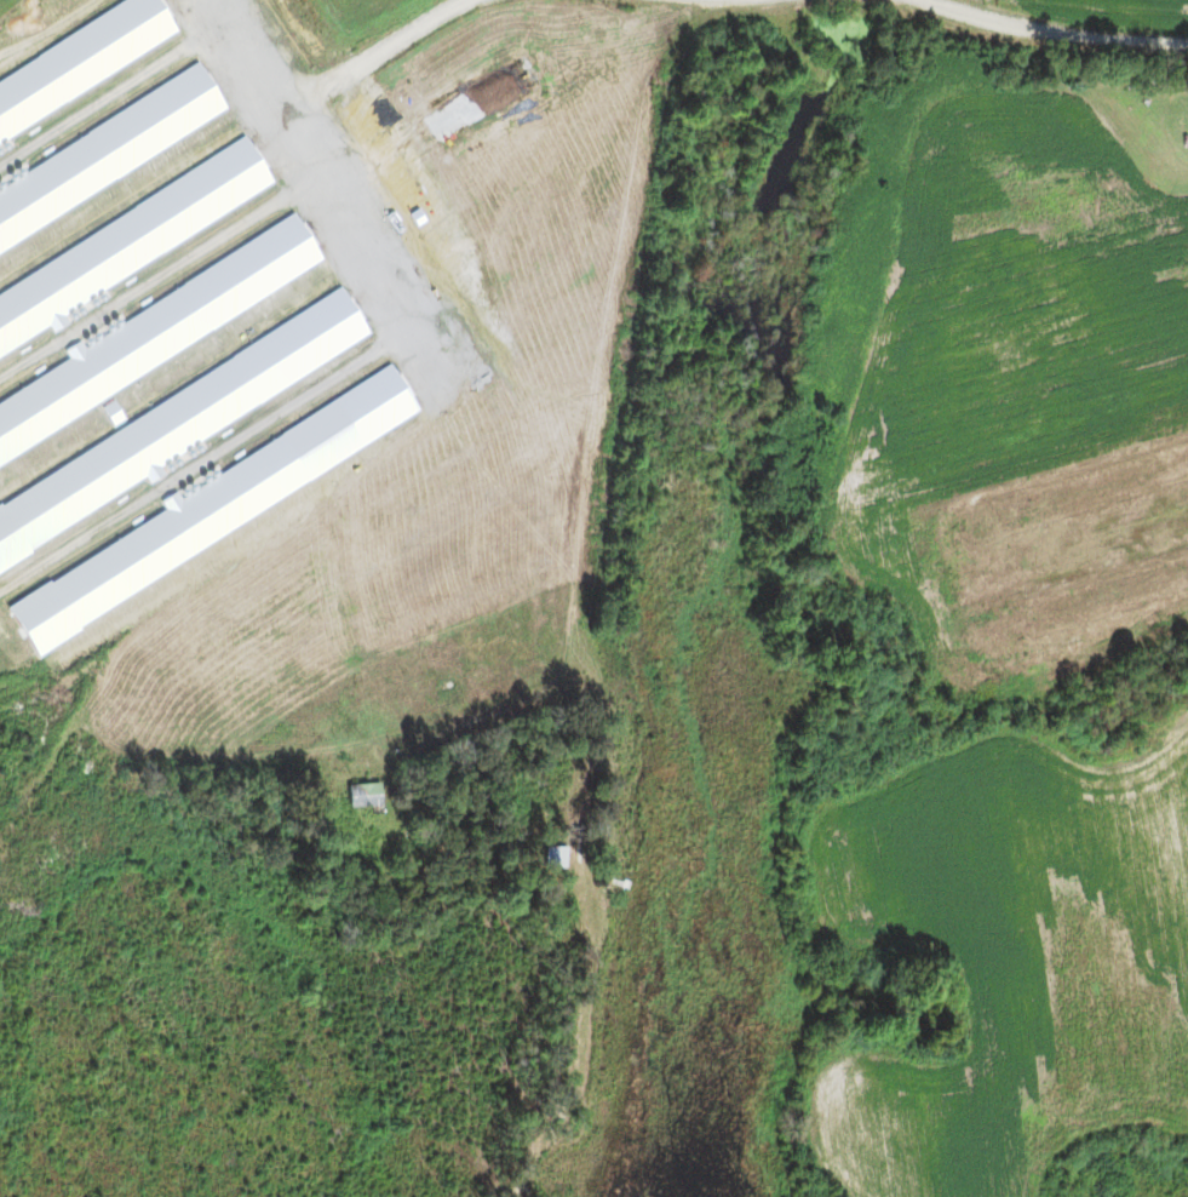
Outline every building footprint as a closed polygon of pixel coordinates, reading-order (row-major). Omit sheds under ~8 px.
[(233,277),(492,119),(475,91),(215,249),(233,277)] [(48,107),(0,136),(0,176),(65,136),(48,107)] [(327,331),(315,313),(276,341),(288,358),(327,331)] [(201,345),(183,315),(0,426),(0,466),(201,345)] [(250,419),(0,573),(0,614),(268,449),(250,419)] [(348,784),(348,807),(380,807),(380,784),(348,784)]
